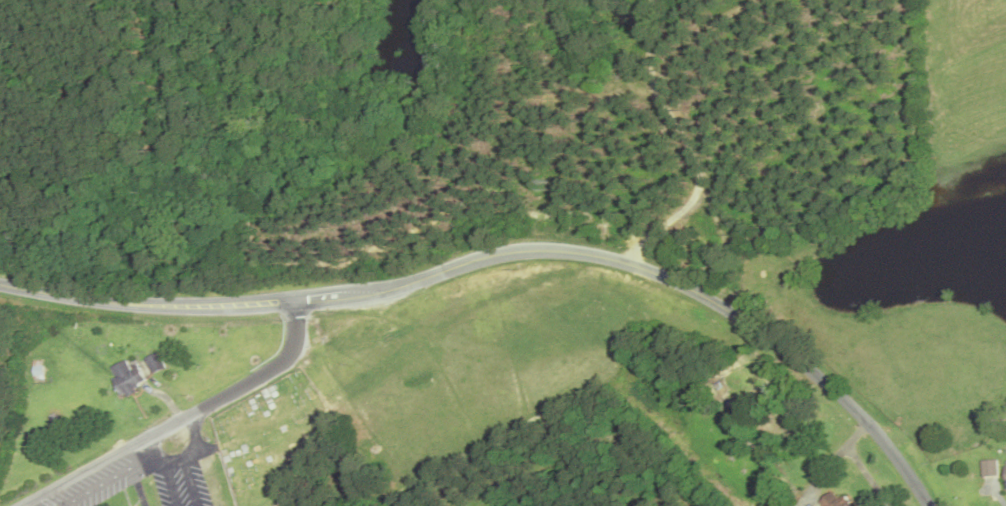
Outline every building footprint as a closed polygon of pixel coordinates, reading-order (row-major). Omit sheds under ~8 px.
[(164,370),(158,355),(143,361),(150,376),(164,370)] [(107,370),(120,396),(144,385),(136,368),(130,371),(125,362),(107,370)] [(995,478),(995,463),(980,463),(980,478),(995,478)] [(842,497),(835,502),(831,497),(818,505),(848,505),(842,497)]
